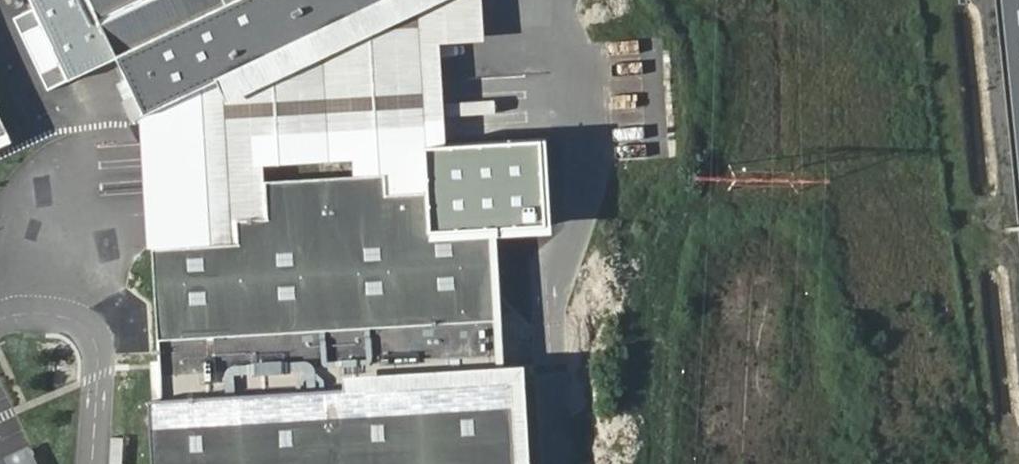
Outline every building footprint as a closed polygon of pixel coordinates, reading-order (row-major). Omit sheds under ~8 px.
[(445,0),(28,0),(68,83),(114,61),(141,119),(208,87),(217,240),(143,244),(155,463),(526,463),(520,372),(497,373),(490,235),(549,231),(544,140),(454,145),(445,0)] [(12,141),(0,115),(0,146),(12,141)] [(5,456),(9,463),(39,463),(31,445),(5,456)]
